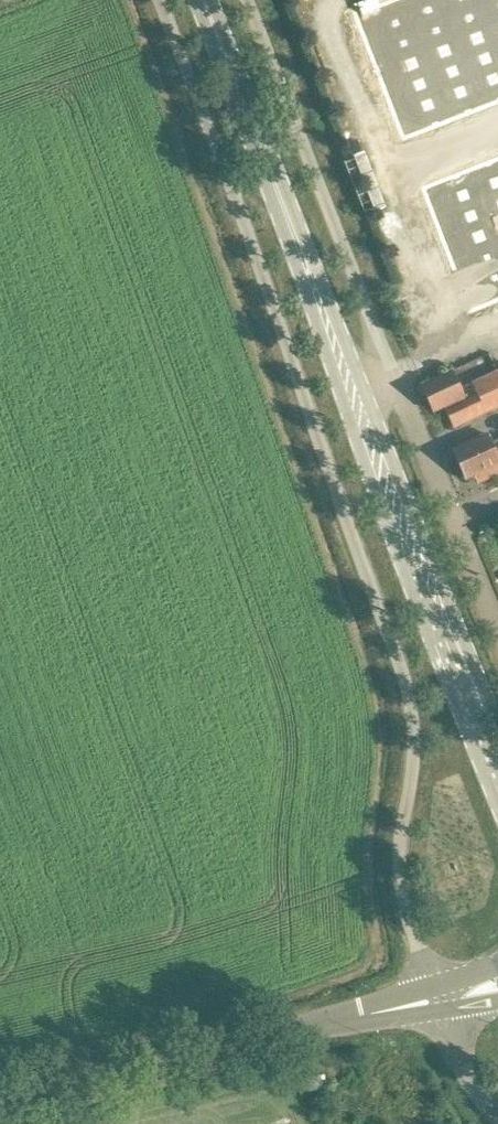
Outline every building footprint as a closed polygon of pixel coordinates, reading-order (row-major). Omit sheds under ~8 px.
[(387,2),(387,0),(365,0),(357,3),(361,12),(354,15),(403,140),(497,102),(497,0),(391,0),(387,2)] [(421,187),(470,312),(497,301),(497,157),(421,187)] [(442,374),(422,383),(434,410),(444,405),(453,426),(497,406),(497,372),(460,388),(452,370),(442,374)] [(484,478),(497,472),(497,440),(491,443),(487,433),(452,448),(466,477),(480,470),(484,478)] [(307,1078),(310,1090),(322,1087),(319,1075),(307,1078)]
